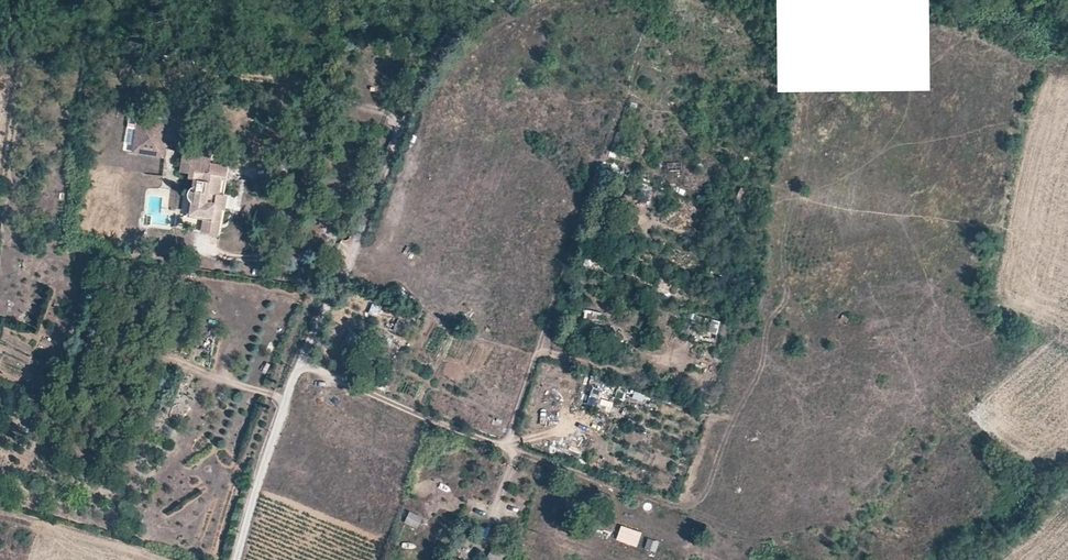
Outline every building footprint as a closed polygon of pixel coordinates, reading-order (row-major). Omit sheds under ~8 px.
[(159,152),(162,131),(166,132),(168,123),(138,118),(133,152),(141,153),(142,149),(159,152)] [(163,156),(166,132),(162,131),(159,152),(142,149),(141,153),(163,156)] [(223,195),(229,165),(210,161),(212,153),(202,152),(201,155),(182,152),(180,162),(190,163),(188,174),(187,177),(193,178),(191,187),(191,188),(190,189),(189,189),(189,190),(188,191),(188,192),(188,193),(188,195),(188,196),(188,197),(188,198),(189,198),(189,199),(190,200),(188,215),(203,217),(222,221),(226,195),(223,195)] [(188,174),(190,163),(180,162),(179,172),(188,174)] [(736,198),(746,204),(751,194),(741,188),(736,198)] [(742,211),(746,204),(736,198),(732,205),(742,211)] [(219,236),(222,221),(203,217),(200,232),(219,236)] [(587,235),(585,241),(598,246),(600,240),(587,235)] [(589,250),(586,259),(595,262),(598,252),(589,250)] [(369,314),(378,316),(380,306),(371,304),(369,314)] [(585,310),(584,319),(601,322),(602,313),(585,310)] [(393,330),(404,335),(409,323),(399,318),(393,330)] [(711,320),(708,334),(717,336),(720,322),(711,320)] [(350,331),(341,347),(349,352),(359,336),(350,331)] [(603,400),(606,390),(592,387),(588,406),(610,412),(612,402),(603,400)] [(406,522),(416,527),(422,517),(410,511),(406,522)] [(638,548),(642,532),(621,526),(616,541),(638,548)] [(656,553),(659,542),(648,538),(644,550),(656,553)] [(488,559),(505,559),(507,551),(491,548),(488,559)]
